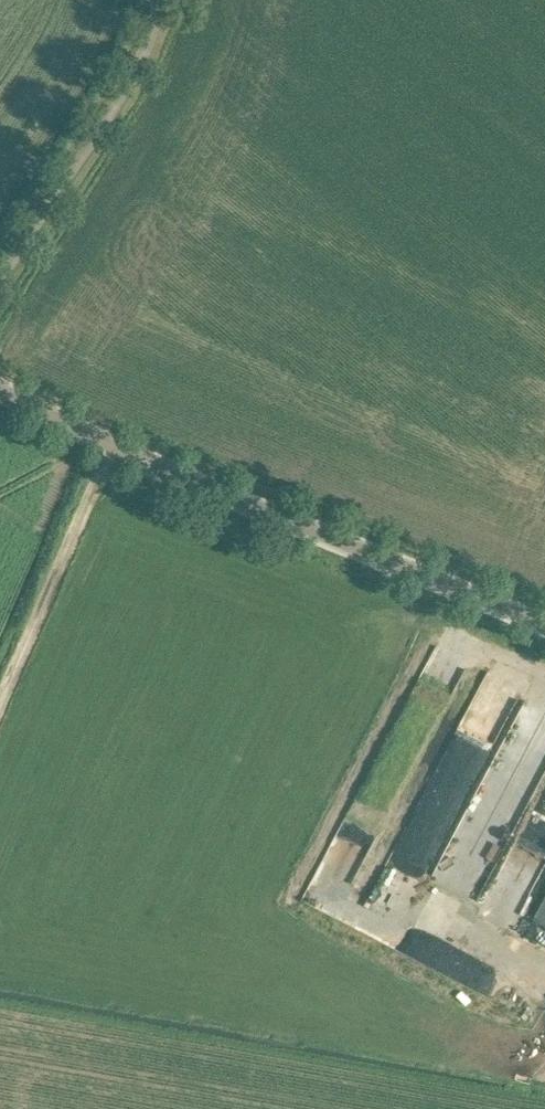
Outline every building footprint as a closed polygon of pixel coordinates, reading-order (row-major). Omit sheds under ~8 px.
[(481,905),(517,923),(544,866),(544,774),(481,905)] [(393,845),(372,899),(407,913),(428,859),(393,845)] [(533,917),(544,924),(544,896),(533,917)]
